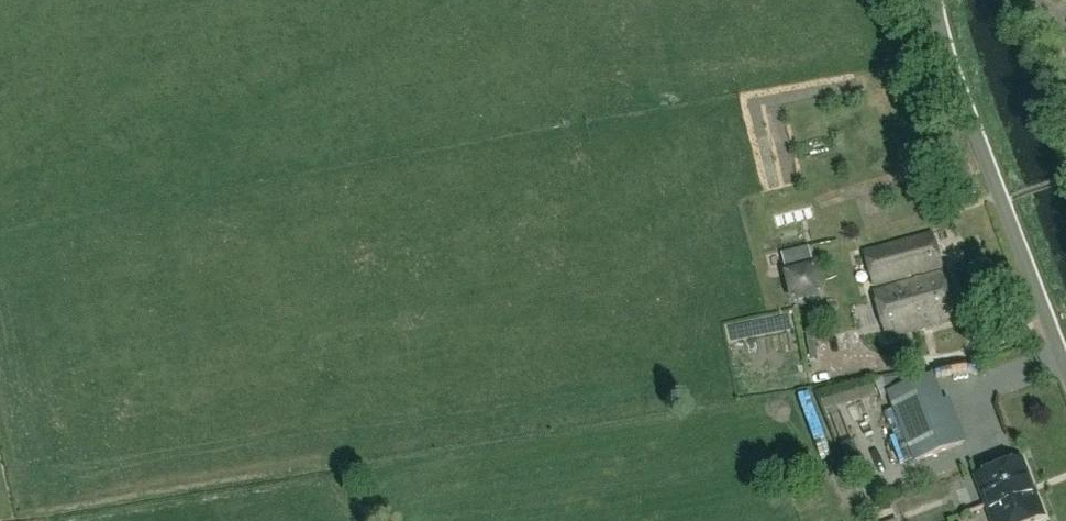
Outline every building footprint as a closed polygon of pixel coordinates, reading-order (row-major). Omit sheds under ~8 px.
[(879,247),(889,286),(941,271),(931,233),(879,247)] [(793,274),(826,266),(821,244),(788,251),(793,274)] [(953,322),(940,274),(873,292),(885,339),(953,322)] [(884,394),(912,465),(965,444),(947,401),(942,403),(931,375),(884,394)] [(818,394),(822,409),(874,395),(870,380),(818,394)] [(1025,497),(1033,494),(1020,461),(974,478),(986,507),(1023,493),(1025,497)] [(947,490),(951,501),(972,495),(968,483),(947,490)] [(1033,494),(1025,497),(1023,493),(986,507),(991,520),(1035,520),(1042,518),(1033,494)] [(960,520),(988,520),(982,503),(957,511),(960,520)]
